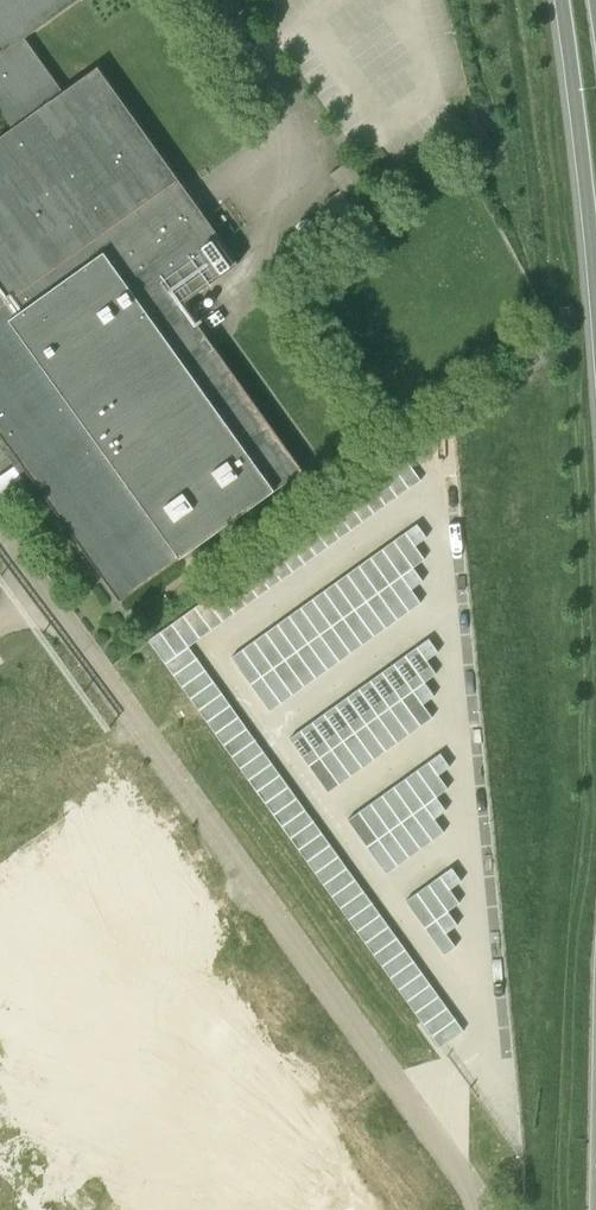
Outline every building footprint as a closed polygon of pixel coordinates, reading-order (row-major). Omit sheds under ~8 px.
[(303,470),(183,303),(239,263),(98,67),(63,92),(25,38),(59,13),(77,0),(0,0),(0,110),(13,128),(0,137),(0,433),(120,600),(303,470)] [(405,456),(393,465),(410,488),(421,480),(406,458),(405,456)] [(393,465),(382,473),(398,496),(410,488),(393,465)] [(382,473),(370,481),(386,505),(398,496),(382,473)] [(370,481),(358,490),(375,513),(386,505),(370,481)] [(358,490),(347,498),(363,521),(375,513),(358,490)] [(347,498),(335,506),(352,530),(363,521),(347,498)] [(335,506),(323,515),(340,538),(352,530),(335,506)] [(323,515),(312,523),(328,546),(340,538),(323,515)] [(312,523),(300,531),(317,555),(328,546),(312,523)] [(417,523),(406,532),(415,545),(427,537),(417,523)] [(300,531),(289,540),(305,563),(317,555),(300,531)] [(406,532),(394,540),(414,567),(425,559),(415,545),(406,532)] [(289,540),(277,548),(294,571),(305,563),(289,540)] [(394,540),(382,548),(402,575),(414,567),(394,540)] [(277,548),(265,556),(282,580),(294,571),(277,548)] [(382,548),(371,557),(390,583),(402,575),(382,548)] [(265,556),(254,565),(270,588),(282,580),(265,556)] [(371,557),(359,565),(379,592),(390,583),(371,557)] [(254,565),(242,573),(259,596),(270,588),(254,565)] [(359,565),(348,573),(367,600),(379,592),(359,565)] [(414,567),(402,575),(412,589),(423,580),(414,567)] [(242,573),(230,581),(247,604),(259,596),(242,573)] [(348,573),(336,582),(355,609),(367,600),(348,573)] [(402,575),(390,583),(410,611),(421,602),(412,589),(402,575)] [(230,581),(219,590),(235,613),(247,604),(230,581)] [(336,582),(324,590),(344,617),(355,609),(336,582)] [(390,583),(379,592),(398,619),(410,611),(390,583)] [(219,590),(207,598),(224,621),(235,613),(219,590)] [(324,590),(313,598),(332,625),(344,617),(324,590)] [(379,592),(367,600),(386,627),(398,619),(379,592)] [(207,598),(196,606),(212,630),(224,621),(207,598)] [(313,598),(301,607),(320,634),(332,625),(313,598)] [(367,600),(355,609),(375,636),(386,627),(367,600)] [(196,606),(184,615),(201,638),(212,630),(196,606)] [(301,607),(289,615),(309,642),(320,634),(301,607)] [(355,609),(344,617),(363,644),(375,636),(355,609)] [(184,615),(161,631),(177,654),(189,646),(201,638),(184,615)] [(289,615),(278,623),(297,650),(309,642),(289,615)] [(344,617),(332,625),(352,652),(363,644),(344,617)] [(278,623),(266,632),(286,659),(297,650),(278,623)] [(332,625),(320,634),(340,661),(352,652),(332,625)] [(161,631),(149,640),(166,663),(174,674),(197,658),(189,646),(177,654),(161,631)] [(266,632),(255,640),(274,667),(286,659),(266,632)] [(320,634),(309,642),(328,669),(340,661),(320,634)] [(429,638),(417,646),(427,660),(439,651),(429,638)] [(255,640),(243,648),(262,675),(274,667),(255,640)] [(309,642),(297,650),(317,677),(328,669),(309,642)] [(417,646),(406,654),(425,681),(437,673),(427,660),(417,646)] [(243,648),(231,657),(251,684),(262,675),(243,648)] [(297,650),(286,659),(305,686),(317,677),(297,650)] [(406,654),(394,663),(413,690),(425,681),(406,654)] [(197,658),(174,674),(183,686),(206,669),(197,658)] [(286,659),(274,667),(293,694),(305,686),(286,659)] [(394,663),(382,671),(402,698),(413,690),(394,663)] [(274,667),(262,675),(282,702),(293,694),(274,667)] [(206,669),(183,686),(191,698),(214,681),(206,669)] [(382,671),(371,679),(390,706),(402,698),(382,671)] [(262,675),(251,684),(270,711),(282,702),(262,675)] [(371,679),(359,688),(378,715),(390,706),(371,679)] [(214,681),(191,698),(199,709),(222,693),(214,681)] [(425,681),(413,690),(423,703),(435,695),(425,681)] [(359,688),(348,696),(367,723),(378,715),(359,688)] [(413,690),(402,698),(421,725),(433,717),(423,703),(413,690)] [(222,693),(199,709),(207,721),(231,704),(222,693)] [(348,696),(336,705),(355,731),(367,723),(348,696)] [(402,698),(390,706),(410,733),(421,725),(402,698)] [(231,704),(207,721),(216,733),(239,716),(231,704)] [(336,705),(324,713),(344,740),(355,731),(336,705)] [(390,706),(378,715),(398,742),(410,733),(390,706)] [(324,713),(313,721),(332,748),(344,740),(324,713)] [(378,715),(367,723),(386,750),(398,742),(378,715)] [(239,716),(216,733),(224,744),(247,728),(239,716)] [(313,721),(301,730),(320,757),(332,748),(313,721)] [(367,723),(355,731),(375,759),(386,750),(367,723)] [(247,728),(224,744),(232,756),(256,739),(247,728)] [(301,730),(289,738),(309,765),(320,757),(301,730)] [(355,731),(344,740),(363,767),(375,759),(355,731)] [(256,739),(232,756),(241,767),(264,751),(256,739)] [(344,740),(332,748),(352,775),(363,767),(344,740)] [(332,748),(320,757),(330,770),(340,784),(352,775),(332,748)] [(264,751),(241,767),(249,779),(272,762),(264,751)] [(440,752),(429,761),(439,774),(450,766),(440,752)] [(320,757),(309,765),(318,778),(330,770),(320,757)] [(429,761),(417,769),(437,796),(448,788),(439,774),(429,761)] [(272,762),(249,779),(257,791),(280,774),(272,762)] [(417,769),(406,777),(425,804),(437,796),(417,769)] [(330,770),(318,778),(328,792),(340,784),(330,770)] [(280,774),(257,791),(266,802),(289,786),(280,774)] [(406,777),(394,786),(413,813),(425,804),(406,777)] [(289,786),(266,802),(274,814),(297,797),(289,786)] [(394,786),(382,794),(402,821),(413,813),(394,786)] [(382,794),(371,803),(390,829),(402,821),(382,794)] [(437,796),(425,804),(435,818),(446,810),(437,796)] [(297,797),(274,814),(282,826),(305,809),(297,797)] [(371,803),(359,811),(369,824),(379,838),(390,829),(371,803)] [(425,804),(413,813),(433,840),(445,831),(435,818),(425,804)] [(305,809),(282,826),(291,837),(314,821),(305,809)] [(359,811),(348,819),(357,833),(369,824),(359,811)] [(413,813),(402,821),(421,848),(433,840),(413,813)] [(314,821),(291,837),(299,849),(322,832),(314,821)] [(402,821),(390,829),(410,856),(421,848),(402,821)] [(369,824),(357,833),(367,846),(379,838),(369,824)] [(390,829),(379,838),(398,865),(410,856),(390,829)] [(322,832),(299,849),(307,860),(330,844),(322,832)] [(379,838),(367,846),(386,873),(398,865),(379,838)] [(330,844),(307,860),(316,872),(339,855),(330,844)] [(339,855),(316,872),(324,884),(347,867),(339,855)] [(347,867),(324,884),(332,895),(355,879),(347,867)] [(452,867),(440,875),(450,889),(462,880),(452,867)] [(440,875),(429,884),(449,910),(460,902),(450,889),(440,875)] [(355,879),(332,895),(341,907),(364,890),(355,879)] [(429,884),(417,892),(437,919),(449,910),(429,884)] [(364,890),(341,907),(349,919),(372,902),(364,890)] [(417,892),(406,900),(425,927),(437,919),(417,892)] [(372,902),(349,919),(357,930),(381,914),(372,902)] [(449,910),(437,919),(447,932),(458,924),(449,910)] [(381,914),(357,930),(366,942),(389,925),(381,914)] [(437,919),(425,927),(444,954),(456,946),(447,932),(437,919)] [(389,925),(366,942),(374,954),(397,937),(389,925)] [(397,937),(374,954),(382,965),(405,949),(397,937)] [(405,949),(382,965),(391,977),(414,960),(405,949)] [(414,960),(391,977),(399,989),(422,972),(414,960)] [(422,972),(399,989),(407,1000),(431,984),(422,972)] [(431,984),(407,1000),(416,1012),(439,995),(431,984)] [(439,995),(416,1012),(422,1021),(424,1024),(447,1007),(439,995)] [(447,1007),(424,1024),(432,1035),(456,1019),(447,1007)] [(456,1019),(432,1035),(441,1047),(464,1030),(456,1019)]
